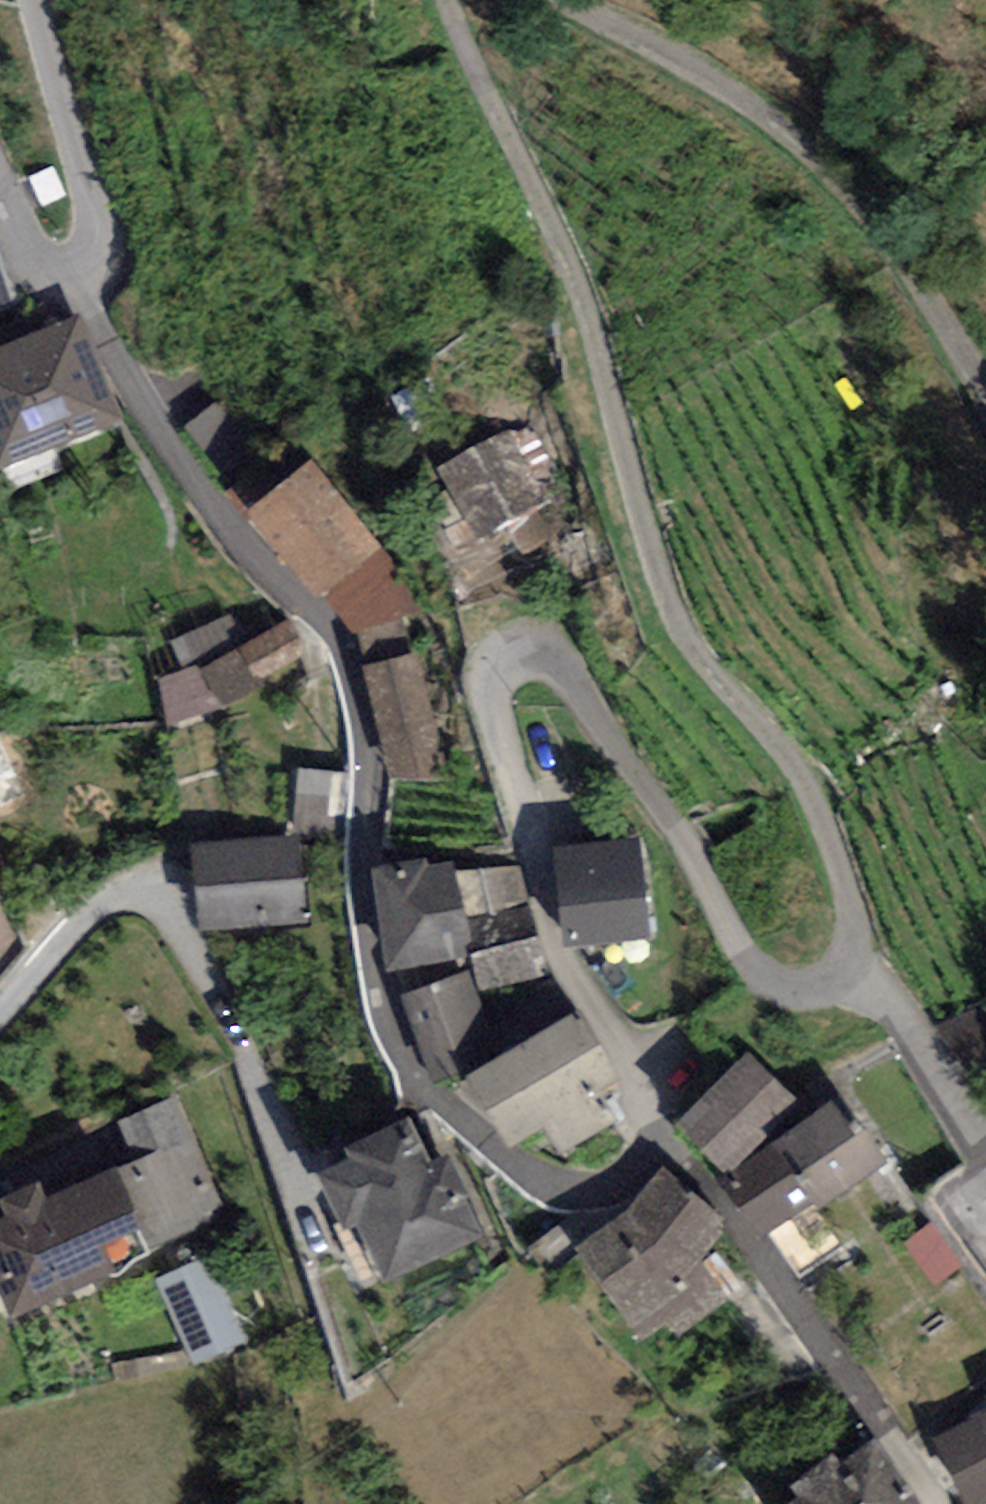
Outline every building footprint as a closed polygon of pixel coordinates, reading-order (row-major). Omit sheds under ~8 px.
[(75,311),(0,342),(0,464),(118,415),(75,311)] [(221,394),(191,422),(223,457),(253,429),(221,394)] [(533,423),(446,462),(481,540),(569,500),(533,423)] [(376,541),(309,456),(249,503),(317,588),(376,541)] [(189,662),(159,674),(175,713),(314,658),(297,615),(243,636),(231,607),(176,629),(189,662)] [(422,646),(362,658),(386,780),(446,768),(422,646)] [(302,826),(351,826),(351,762),(301,762),(302,826)] [(306,832),(188,841),(195,926),(313,916),(306,832)] [(640,836),(556,843),(564,937),(648,930),(640,836)] [(429,853),(371,863),(389,963),(471,948),(454,857),(430,862),(429,853)] [(0,873),(0,894),(8,890),(0,873)] [(494,1043),(467,965),(404,987),(432,1065),(494,1043)] [(616,1074),(574,1003),(465,1066),(507,1138),(540,1119),(560,1152),(618,1118),(598,1084),(616,1074)] [(797,1098),(748,1046),(678,1113),(727,1165),(797,1098)] [(880,1158),(837,1095),(721,1174),(764,1236),(880,1158)] [(410,1105),(343,1135),(349,1149),(317,1163),(342,1219),(357,1213),(384,1272),(486,1226),(451,1148),(433,1156),(410,1105)] [(208,1208),(177,1140),(125,1163),(156,1231),(208,1208)] [(0,1205),(0,1275),(16,1312),(160,1249),(118,1154),(45,1187),(38,1170),(1,1186),(8,1202),(0,1205)] [(724,1215),(661,1164),(627,1206),(578,1241),(628,1316),(682,1281),(724,1215)] [(934,1218),(911,1234),(939,1275),(963,1259),(934,1218)] [(198,1358),(250,1334),(212,1249),(159,1272),(198,1358)] [(933,1430),(968,1503),(969,1503),(985,1496),(985,1405),(933,1430)] [(871,1434),(776,1503),(923,1503),(871,1434)]
